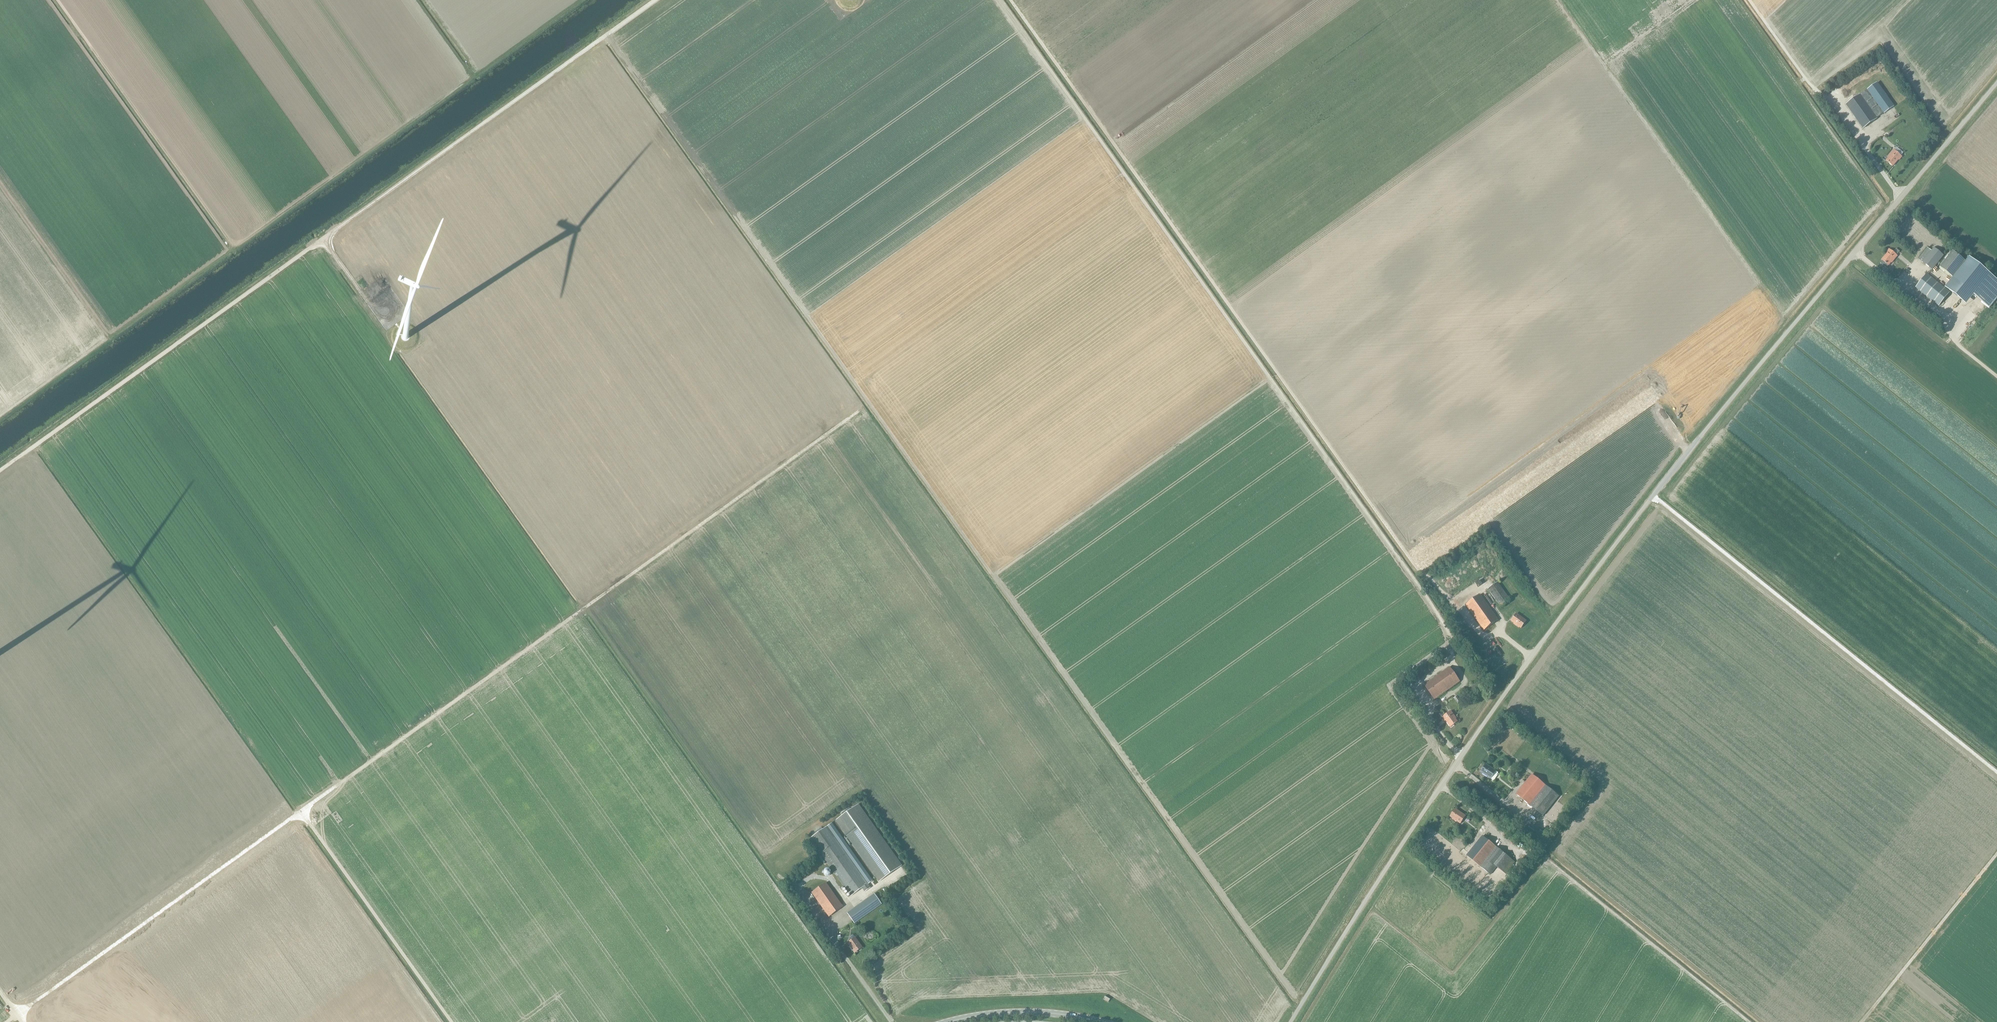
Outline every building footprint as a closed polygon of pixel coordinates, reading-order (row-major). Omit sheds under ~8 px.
[(1885,113),(1894,107),(1877,83),(1868,89),(1885,113)] [(1861,94),(1877,117),(1884,113),(1885,113),(1868,89),(1861,94)] [(1861,94),(1846,105),(1863,129),(1876,119),(1876,118),(1877,117),(1861,94)] [(1893,166),(1898,160),(1899,160),(1902,157),(1894,150),(1888,157),(1889,158),(1886,161),(1893,166)] [(1932,251),(1927,248),(1921,256),(1925,259),(1923,262),(1932,270),(1943,256),(1934,248),(1932,251)] [(1892,263),(1897,256),(1889,249),(1886,253),(1887,253),(1882,260),(1888,265),(1891,262),(1892,263)] [(1947,260),(1940,268),(1952,279),(1965,263),(1953,252),(1949,257),(1947,256),(1945,258),(1947,260)] [(1965,263),(1952,279),(1973,296),(1990,275),(1969,258),(1965,263)] [(1927,274),(1916,288),(1939,306),(1949,293),(1927,274)] [(1973,296),(1989,308),(1996,298),(1996,281),(1990,275),(1973,296)] [(1477,579),(1486,575),(1483,571),(1477,574),(1478,576),(1476,577),(1477,579)] [(1501,608),(1511,601),(1498,582),(1488,589),(1501,608)] [(1484,630),(1498,620),(1480,595),(1466,605),(1484,630)] [(1527,621),(1517,614),(1511,621),(1521,628),(1527,621)] [(1435,700),(1460,682),(1450,667),(1424,685),(1435,700)] [(1451,727),(1458,722),(1456,719),(1456,718),(1451,711),(1442,717),(1445,721),(1446,720),(1451,727)] [(1516,762),(1514,761),(1510,766),(1511,766),(1508,770),(1512,773),(1515,770),(1512,767),(1516,762)] [(1491,779),(1496,771),(1486,764),(1481,772),(1491,779)] [(1532,775),(1516,794),(1530,805),(1546,786),(1532,775)] [(1546,786),(1530,805),(1543,816),(1559,796),(1546,786)] [(858,805),(836,821),(879,882),(901,866),(858,805)] [(1461,824),(1466,816),(1456,809),(1450,817),(1461,824)] [(873,880),(832,823),(810,838),(851,896),(862,888),(865,892),(870,888),(868,884),(873,880)] [(1483,836),(1467,856),(1480,866),(1496,847),(1483,836)] [(1496,847),(1480,866),(1491,875),(1497,867),(1506,874),(1515,862),(1496,847)] [(829,917),(843,907),(826,883),(812,893),(829,917)] [(845,896),(843,893),(845,892),(840,884),(835,888),(841,898),(845,896)] [(855,923),(873,910),(882,904),(874,894),(847,913),(855,923)] [(855,953),(862,947),(855,938),(848,943),(855,953)]
